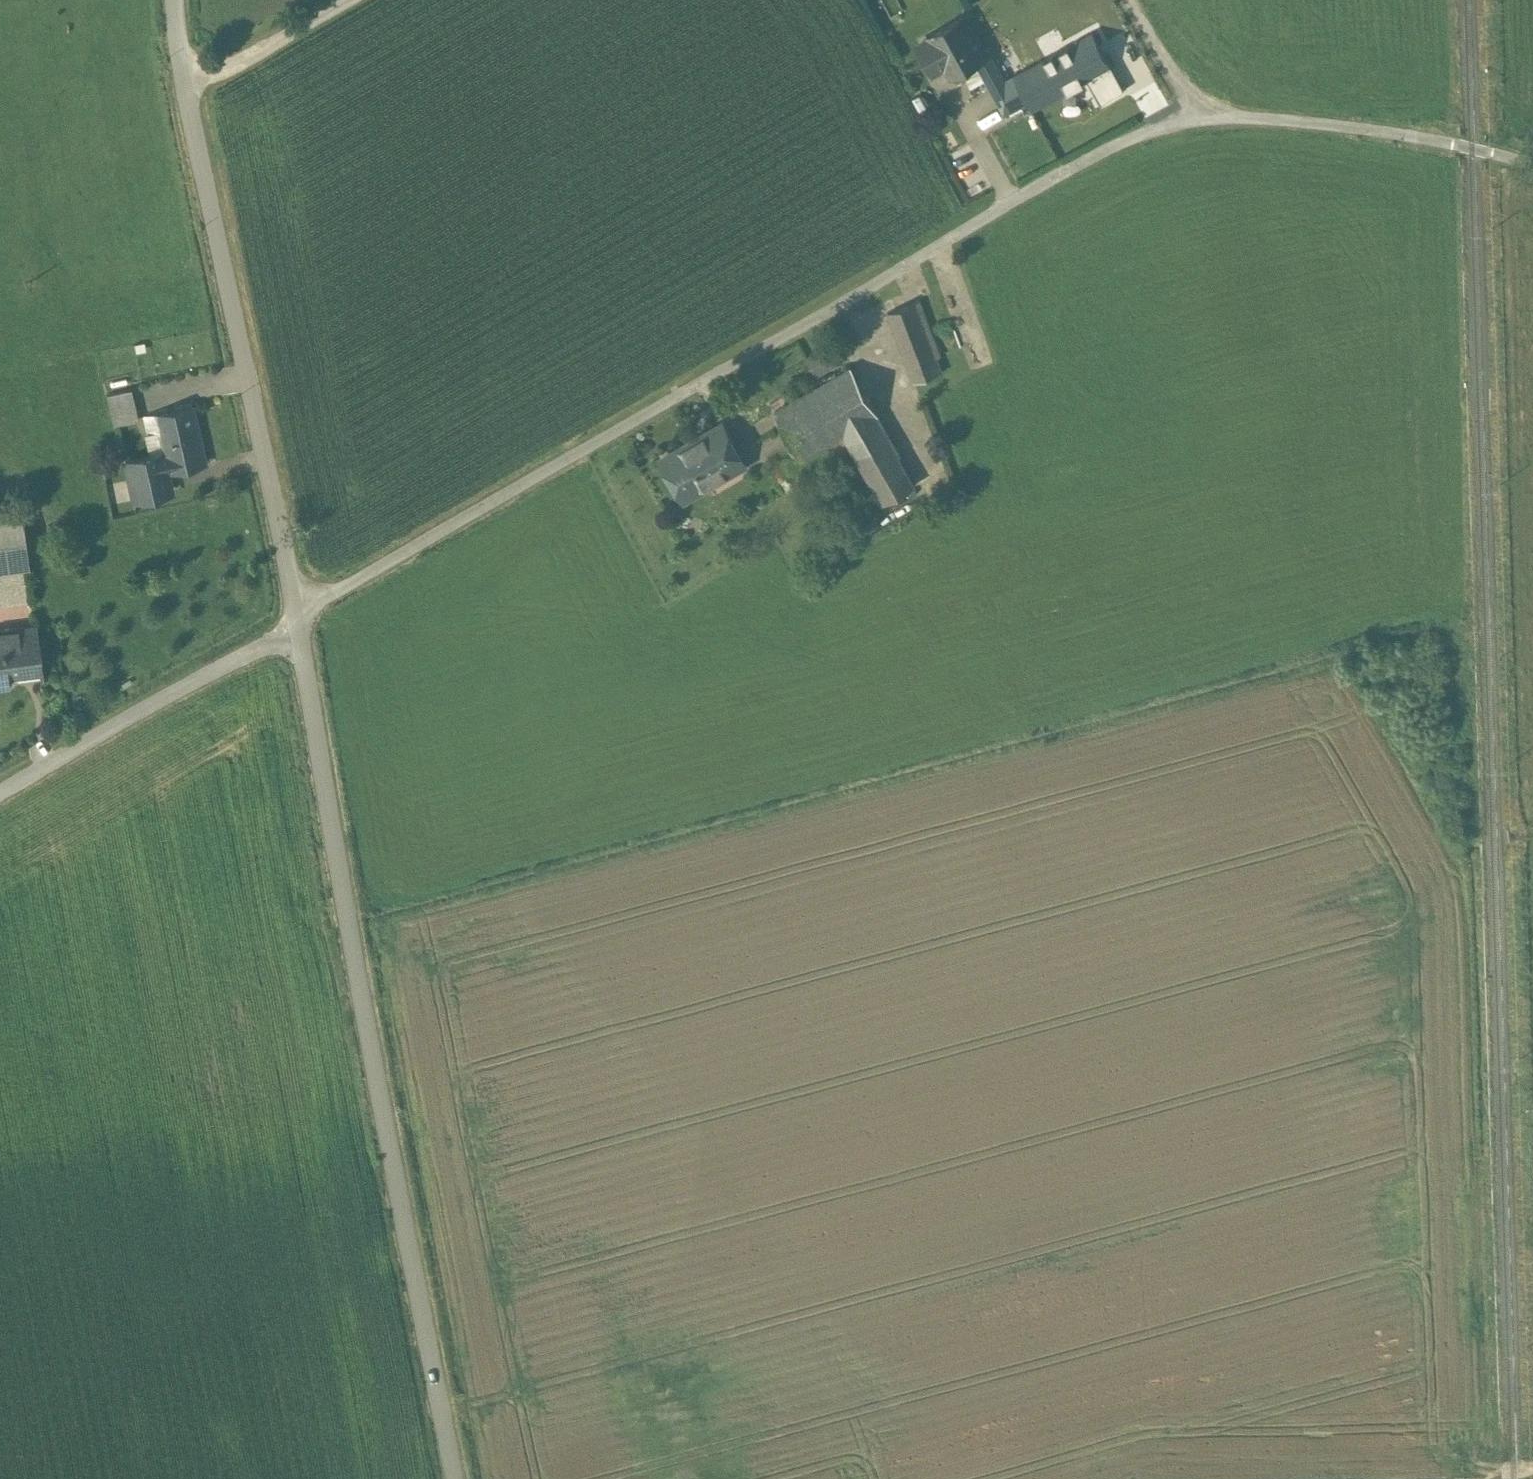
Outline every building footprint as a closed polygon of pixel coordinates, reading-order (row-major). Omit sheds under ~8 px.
[(954,74),(975,62),(986,56),(982,49),(963,17),(929,36),(930,37),(922,42),(938,70),(948,64),(954,74)] [(1092,33),(1030,67),(1048,100),(1087,79),(1110,66),(1092,33)] [(1006,80),(988,46),(982,49),(986,56),(975,62),(990,89),(1006,80)] [(1110,66),(1087,79),(1099,101),(1123,89),(1110,66)] [(1030,67),(1015,75),(1029,101),(1033,108),(1048,100),(1030,67)] [(1006,80),(990,89),(1004,114),(1029,101),(1015,75),(1006,80)] [(915,303),(888,312),(914,381),(923,377),(940,371),(915,303)] [(836,341),(806,358),(815,374),(845,357),(836,341)] [(843,434),(857,458),(892,438),(852,367),(775,412),(801,457),(843,434)] [(940,371),(923,377),(914,381),(939,448),(965,439),(949,394),(940,371)] [(131,389),(107,394),(114,425),(138,419),(131,389)] [(158,414),(155,415),(159,431),(164,453),(167,470),(206,462),(193,407),(158,414)] [(157,413),(143,416),(147,434),(159,431),(155,415),(158,414),(157,413)] [(707,443),(697,449),(692,440),(664,456),(688,497),(704,488),(721,478),(724,477),(721,472),(737,462),(740,467),(742,466),(721,429),(704,439),(707,443)] [(892,438),(857,458),(883,503),(915,484),(898,455),(901,454),(892,438)] [(164,453),(126,461),(134,500),(163,493),(165,490),(162,475),(164,471),(167,470),(164,453)] [(28,564),(22,513),(0,516),(0,567),(28,564)] [(36,624),(4,628),(10,682),(11,682),(10,672),(40,668),(41,678),(43,678),(36,624)] [(0,629),(0,683),(10,682),(4,628),(0,629)]
